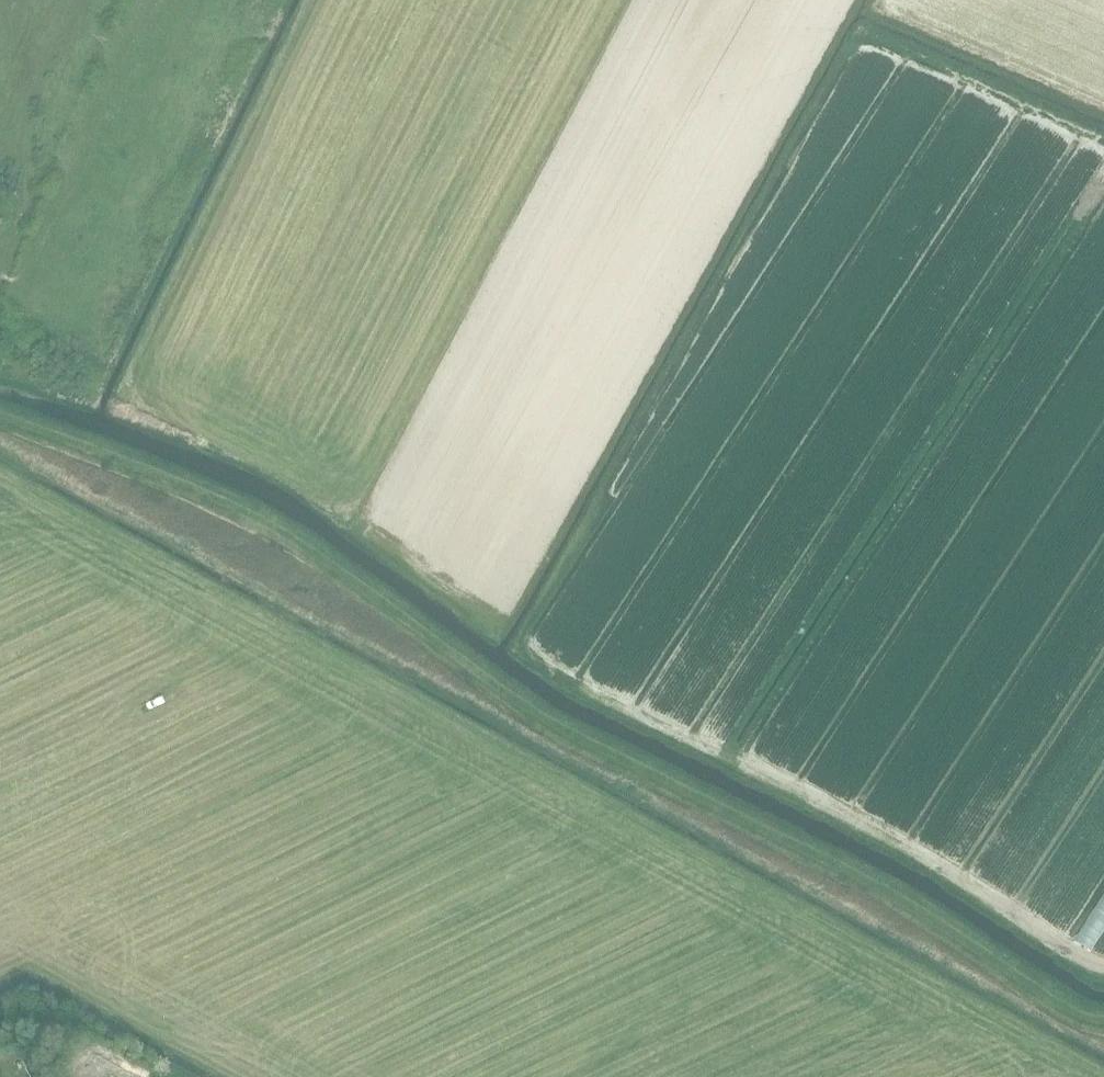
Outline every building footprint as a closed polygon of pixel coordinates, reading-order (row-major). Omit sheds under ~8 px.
[(21,1059),(31,1076),(45,1076),(44,1076),(32,1053),(21,1059)]
